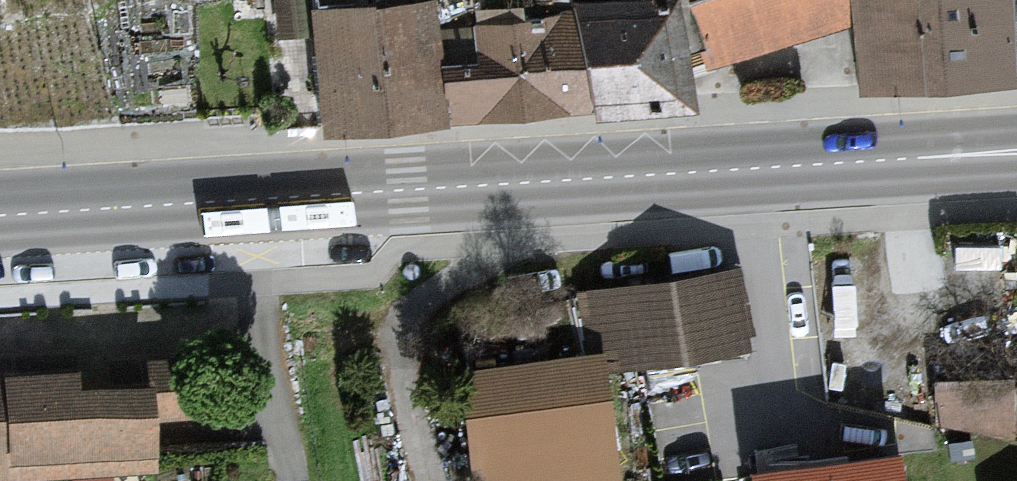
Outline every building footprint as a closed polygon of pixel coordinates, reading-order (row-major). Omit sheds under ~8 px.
[(277,39),(313,36),(309,0),(274,0),(277,39)] [(675,0),(578,0),(580,15),(592,103),(692,96),(683,49),(675,0)] [(710,41),(698,0),(675,0),(683,49),(710,41)] [(710,41),(714,59),(861,21),(860,0),(698,0),(710,41)] [(1002,0),(860,0),(861,21),(864,79),(1005,72),(1002,0)] [(440,116),(435,35),(439,34),(437,7),(372,9),(380,121),(440,116)] [(380,121),(372,9),(313,12),(322,126),(380,121)] [(439,34),(435,35),(440,116),(592,103),(580,15),(439,34)] [(739,269),(578,292),(587,356),(606,354),(608,373),(751,353),(739,269)] [(73,357),(0,362),(0,477),(154,467),(153,455),(151,418),(193,415),(189,354),(105,359),(107,381),(74,383),(73,357)] [(606,354),(587,356),(459,374),(474,480),(623,480),(608,373),(606,354)] [(902,444),(757,465),(759,480),(907,480),(902,444)]
